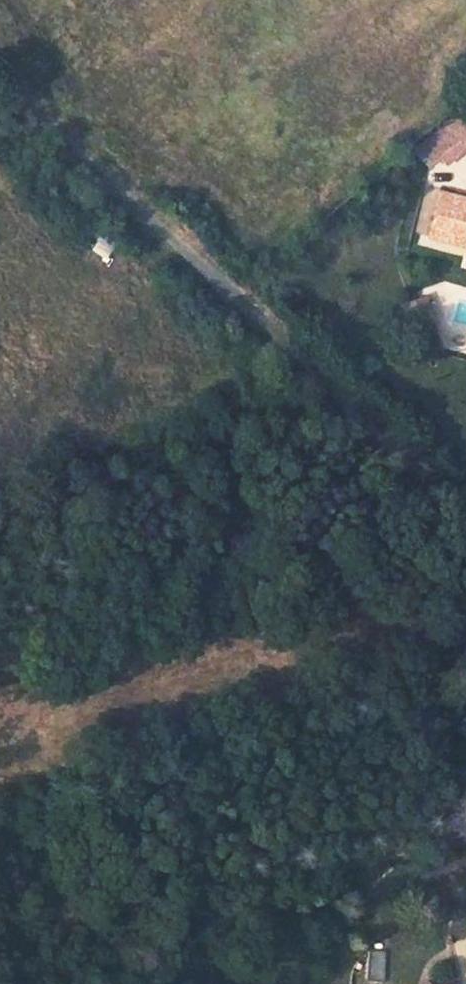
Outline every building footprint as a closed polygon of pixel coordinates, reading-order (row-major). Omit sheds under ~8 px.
[(427,169),(437,160),(444,168),(465,149),(465,109),(464,107),(412,152),(427,169)] [(465,248),(465,204),(440,199),(431,241),(465,248)]
